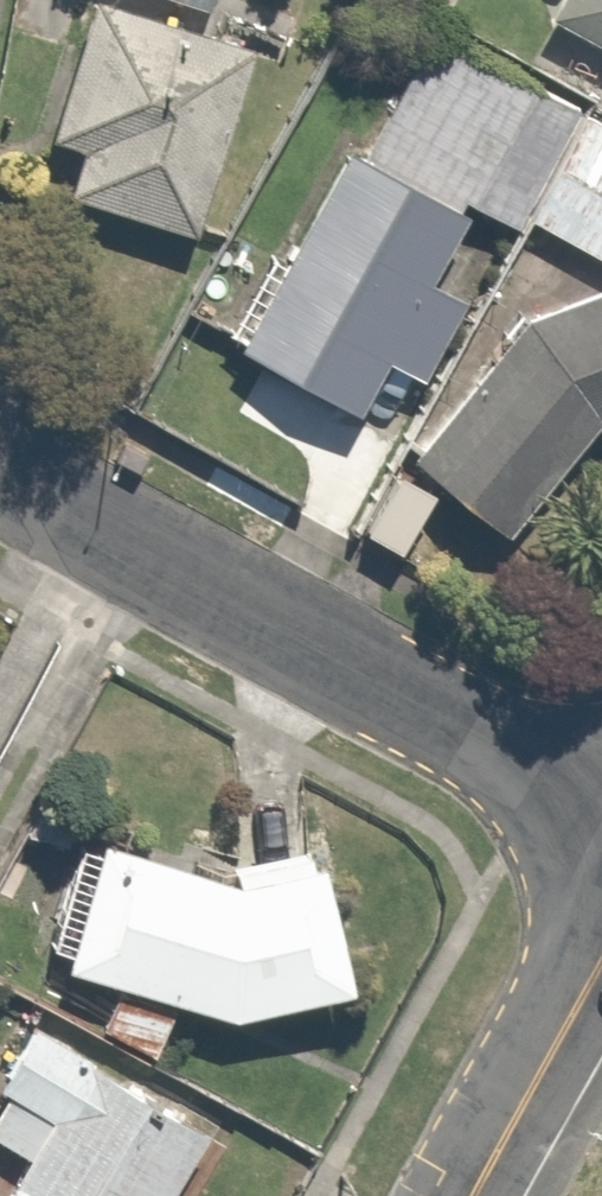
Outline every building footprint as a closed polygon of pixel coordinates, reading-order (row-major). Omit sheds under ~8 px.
[(116,0),(83,0),(43,134),(76,144),(61,193),(189,231),(246,38),(116,0)] [(208,27),(218,0),(128,0),(208,27)] [(546,11),(601,43),(601,0),(552,0),(546,11)] [(470,204),(350,135),(231,341),(344,407),(374,354),(411,376),(457,297),(426,279),(470,204)] [(518,311),(405,459),(502,533),(586,422),(601,418),(601,287),(518,311)] [(350,987),(311,845),(227,868),(88,823),(37,980),(87,996),(75,1032),(155,1058),(173,1004),(225,1021),(350,987)] [(212,1129),(29,1019),(0,1067),(0,1080),(3,1082),(0,1086),(0,1141),(15,1150),(0,1174),(0,1195),(172,1195),(212,1129)]
